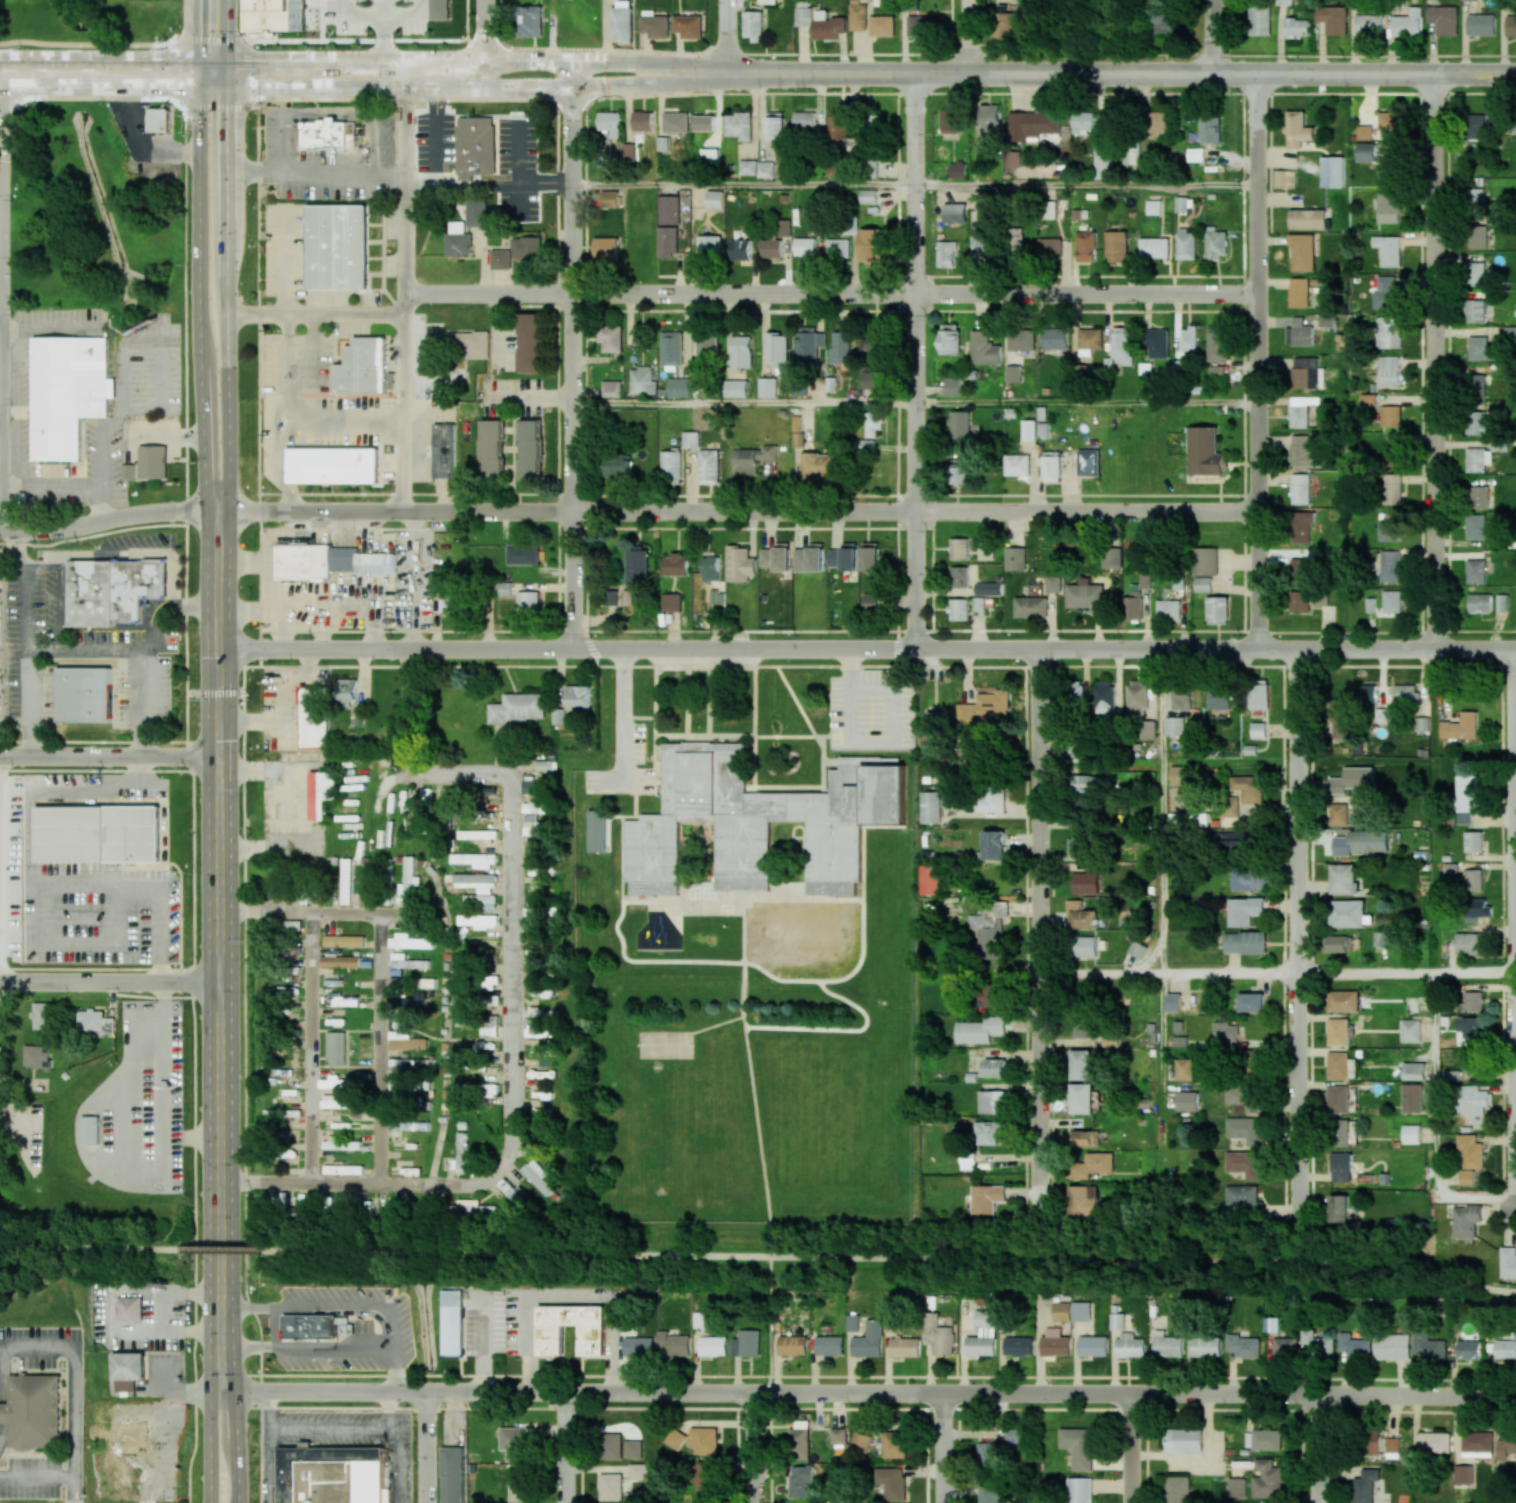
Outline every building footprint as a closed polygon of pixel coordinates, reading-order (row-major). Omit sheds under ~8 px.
[(448,19),(448,0),(430,0),(430,19),(448,19)] [(613,38),(619,38),(619,44),(633,44),(632,0),(612,1),(613,38)] [(811,25),(811,1),(796,1),(796,26),(811,25)] [(867,4),(850,4),(850,30),(867,30),(867,4)] [(1010,5),(997,4),(996,36),(1022,37),(1023,12),(1010,11),(1010,5)] [(1271,35),(1270,5),(1250,5),(1251,36),(1271,35)] [(542,36),(543,6),(521,6),(520,36),(542,36)] [(1326,35),(1347,35),(1347,6),(1317,6),(1316,22),(1326,22),(1326,35)] [(1393,16),(1392,37),(1421,37),(1421,6),(1409,6),(1409,16),(1393,16)] [(1458,6),(1428,6),(1427,22),(1437,22),(1436,35),(1457,35),(1458,6)] [(815,39),(838,38),(838,33),(846,33),(846,17),(827,18),(827,10),(815,10),(815,39)] [(763,11),(744,11),(745,40),(764,40),(763,11)] [(1154,33),(1175,33),(1174,13),(1154,13),(1154,33)] [(1383,14),(1356,14),(1356,35),(1382,36),(1383,14)] [(1495,35),(1495,14),(1468,14),(1468,35),(1495,35)] [(1507,37),(1515,37),(1515,14),(1506,15),(1507,37)] [(641,16),(641,32),(649,32),(649,38),(669,38),(669,15),(641,16)] [(702,16),(674,15),(673,32),(682,32),(682,37),(702,38),(702,16)] [(895,16),(871,15),(871,36),(895,36),(895,16)] [(933,36),(933,16),(908,16),(908,35),(933,36)] [(1285,36),(1310,35),(1309,18),(1285,19),(1285,36)] [(998,104),(980,104),(981,135),(999,135),(998,104)] [(169,133),(170,109),(150,108),(149,132),(169,133)] [(941,134),(960,133),(960,110),(941,110),(941,134)] [(1314,139),(1314,127),(1305,127),(1305,110),(1287,110),(1288,148),(1302,148),(1302,140),(1314,139)] [(653,130),(653,111),(634,111),(633,130),(653,130)] [(815,111),(794,112),(795,131),(815,130),(815,111)] [(848,139),(849,112),(830,111),(830,138),(848,139)] [(1150,111),(1150,136),(1167,137),(1167,112),(1150,111)] [(620,112),(599,112),(598,130),(610,130),(610,137),(620,137),(620,112)] [(663,132),(689,132),(689,112),(664,112),(663,132)] [(784,137),(784,112),(767,112),(766,137),(784,137)] [(1038,133),(1059,133),(1059,113),(1009,112),(1009,141),(1027,141),(1028,136),(1038,137),(1038,133)] [(1398,112),(1378,112),(1378,130),(1399,130),(1398,112)] [(752,113),(725,113),(725,136),(739,136),(739,140),(752,140),(752,113)] [(1488,139),(1488,114),(1467,114),(1468,140),(1488,139)] [(714,116),(694,115),(693,130),(714,131),(714,116)] [(495,117),(457,116),(457,179),(473,179),(473,173),(495,174),(495,117)] [(1221,142),(1221,117),(1201,118),(1202,143),(1221,142)] [(302,148),(354,147),(354,122),(336,122),(336,119),(302,119),(302,148)] [(1371,126),(1357,126),(1358,138),(1372,137),(1371,126)] [(1124,164),(1140,164),(1140,142),(1124,142),(1124,164)] [(634,161),(635,143),(624,143),(623,160),(634,161)] [(1379,143),(1356,143),(1357,162),(1381,162),(1382,180),(1393,180),(1393,159),(1379,160),(1379,143)] [(719,149),(702,148),(701,162),(718,163),(719,149)] [(1203,148),(1187,148),(1187,161),(1203,161),(1203,148)] [(1005,168),(1021,167),(1021,151),(1004,151),(1005,168)] [(611,154),(598,154),(598,169),(611,168),(611,154)] [(1322,188),(1344,187),(1344,156),(1322,156),(1322,188)] [(756,174),(756,160),(739,160),(739,174),(756,174)] [(774,161),(757,161),(757,177),(774,177),(774,161)] [(967,178),(967,162),(949,163),(950,178),(967,178)] [(1295,188),(1295,170),(1275,170),(1274,188),(1295,188)] [(1484,188),(1469,188),(1469,210),(1485,209),(1484,188)] [(877,203),(877,190),(860,189),(860,203),(877,203)] [(723,209),(723,190),(706,190),(706,208),(723,209)] [(618,191),(601,191),(601,207),(618,207),(618,191)] [(1378,223),(1399,223),(1399,193),(1378,193),(1378,223)] [(680,196),(659,195),(659,224),(679,225),(680,196)] [(1175,211),(1188,211),(1188,196),(1175,196),(1175,211)] [(467,227),(488,226),(486,200),(466,201),(467,227)] [(1160,200),(1146,200),(1146,214),(1161,214),(1160,200)] [(967,203),(944,203),(945,223),(967,223),(967,203)] [(367,204),(307,205),(308,289),(367,288),(367,204)] [(1327,210),(1290,209),(1289,229),(1326,229),(1327,210)] [(791,236),(790,219),(778,220),(778,236),(791,236)] [(472,233),(464,233),(465,221),(450,221),(450,232),(446,232),(446,256),(472,256),(472,233)] [(1487,248),(1488,225),(1470,224),(1469,247),(1487,248)] [(677,257),(678,227),(659,226),(658,256),(677,257)] [(1216,231),(1216,226),(1207,226),(1206,257),(1227,258),(1227,231),(1216,231)] [(1025,254),(1024,227),(1008,228),(1009,255),(1025,254)] [(1196,259),(1196,232),(1188,232),(1188,227),(1177,227),(1177,259),(1196,259)] [(883,228),(861,229),(861,260),(867,260),(867,264),(884,264),(883,228)] [(1096,261),(1096,231),(1077,232),(1078,261),(1096,261)] [(1127,231),(1106,231),(1107,262),(1127,261),(1127,231)] [(1314,234),(1291,235),(1292,272),(1315,271),(1314,234)] [(721,235),(698,236),(699,260),(721,260),(721,235)] [(1401,237),(1373,236),(1372,247),(1381,247),(1380,267),(1400,267),(1401,237)] [(512,259),(541,259),(541,237),(512,237),(512,259)] [(594,238),(595,260),(618,259),(617,237),(594,238)] [(794,256),(815,256),(815,238),(795,237),(794,256)] [(1062,238),(1039,238),(1039,257),(1063,257),(1062,238)] [(1171,257),(1170,238),(1139,238),(1140,258),(1171,257)] [(761,257),(782,257),(782,239),(761,239),(761,257)] [(827,257),(850,257),(850,239),(827,239),(827,257)] [(974,257),(992,257),(992,239),(975,239),(974,257)] [(751,260),(751,240),(731,240),(731,259),(751,260)] [(956,266),(956,241),(937,241),(938,267),(956,266)] [(511,249),(491,250),(491,270),(511,269),(511,249)] [(1485,262),(1467,262),(1467,286),(1485,286),(1485,262)] [(1398,275),(1373,276),(1374,308),(1399,307),(1398,275)] [(1289,307),(1308,307),(1309,278),(1290,277),(1289,307)] [(1485,322),(1485,299),(1466,300),(1466,323),(1485,322)] [(520,313),(521,372),(543,372),(542,312),(520,313)] [(1334,315),(1319,315),(1319,327),(1334,326),(1334,315)] [(1313,345),(1313,316),(1293,316),(1293,327),(1286,327),(1285,344),(1313,345)] [(1400,348),(1401,317),(1377,316),(1377,348),(1400,348)] [(960,354),(960,324),(941,324),(941,354),(960,354)] [(603,352),(622,353),(622,325),(599,325),(598,342),(603,343),(603,352)] [(488,332),(438,331),(438,327),(427,327),(426,354),(488,355),(488,332)] [(1112,364),(1131,364),(1131,327),(1113,327),(1112,364)] [(1196,352),(1197,327),(1181,327),(1181,351),(1196,352)] [(1208,362),(1228,361),(1226,327),(1207,328),(1208,362)] [(860,350),(868,350),(868,356),(886,354),(884,329),(866,331),(866,337),(859,338),(860,350)] [(1035,329),(1008,329),(1008,350),(1035,350),(1035,329)] [(1079,356),(1091,355),(1090,349),(1102,349),(1102,329),(1078,329),(1079,356)] [(1169,358),(1169,329),(1145,329),(1144,348),(1149,348),(1149,358),(1169,358)] [(973,364),(1001,364),(1000,344),(989,344),(989,330),(972,330),(973,364)] [(1068,330),(1042,330),(1042,348),(1068,349),(1068,330)] [(850,331),(831,332),(831,364),(851,363),(850,331)] [(682,332),(661,332),(662,365),(683,365),(682,332)] [(825,346),(825,332),(797,332),(796,362),(817,363),(818,346),(825,346)] [(766,334),(767,364),(788,363),(787,333),(766,334)] [(697,358),(717,359),(718,335),(697,335),(697,358)] [(752,336),(731,336),(731,367),(752,367),(752,336)] [(1493,360),(1492,345),(1488,345),(1487,336),(1469,337),(1469,361),(1493,360)] [(109,337),(33,337),(34,460),(82,460),(82,417),(109,417),(109,337)] [(385,393),(386,337),(354,337),(354,346),(346,345),(346,364),(334,364),(333,392),(385,393)] [(1319,356),(1292,357),(1293,389),(1320,388),(1319,356)] [(1399,357),(1379,356),(1378,387),(1399,387),(1399,357)] [(1152,362),(1140,362),(1139,379),(1151,379),(1152,362)] [(1021,365),(1006,365),(1005,382),(1021,382),(1021,365)] [(1224,366),(1209,366),(1210,376),(1224,376),(1224,366)] [(656,394),(657,380),(652,380),(652,367),(631,367),(630,394),(656,394)] [(859,395),(880,396),(880,372),(859,372),(859,395)] [(1468,398),(1486,397),(1485,374),(1467,375),(1468,398)] [(944,377),(945,396),(963,396),(962,377),(944,377)] [(690,378),(668,378),(668,397),(690,397),(690,378)] [(758,397),(776,397),(776,378),(758,378),(758,397)] [(621,380),(602,381),(602,397),(621,397),(621,380)] [(747,397),(747,380),(724,380),(725,397),(747,397)] [(1320,396),(1293,397),(1294,428),(1308,427),(1308,405),(1320,404),(1320,396)] [(1401,406),(1381,405),(1381,426),(1400,426),(1401,406)] [(950,443),(970,444),(970,411),(951,411),(950,443)] [(865,437),(879,437),(880,412),(865,412),(865,437)] [(1467,434),(1492,434),(1492,420),(1485,421),(1485,412),(1466,412),(1467,434)] [(504,419),(482,419),(481,476),(503,476),(504,419)] [(542,478),(541,419),(520,419),(521,478),(542,478)] [(804,433),(799,432),(800,419),(793,419),(792,447),(804,447),(804,433)] [(1036,441),(1036,420),(1023,419),(1022,440),(1036,441)] [(456,477),(454,423),(434,423),(435,478),(456,477)] [(1049,423),(1039,423),(1039,438),(1049,438),(1049,423)] [(1218,453),(1218,426),(1189,427),(1189,475),(1224,474),(1224,453),(1218,453)] [(683,448),(698,448),(698,432),(683,431),(683,448)] [(1291,466),(1315,465),(1315,451),(1309,452),(1308,435),(1290,435),(1291,466)] [(166,479),(167,445),(140,445),(139,478),(166,479)] [(734,449),(734,474),(758,474),(758,460),(777,459),(777,445),(762,445),(762,449),(734,449)] [(1382,445),(1381,461),(1400,462),(1401,446),(1382,445)] [(377,483),(377,448),(287,447),(287,483),(377,483)] [(1485,472),(1485,464),(1491,464),(1491,448),(1466,448),(1467,472),(1485,472)] [(1101,475),(1100,449),(1078,450),(1079,475),(1101,475)] [(699,484),(719,484),(719,450),(700,450),(699,484)] [(681,451),(662,451),(662,482),(682,482),(681,451)] [(819,475),(835,475),(836,453),(802,452),(801,480),(819,481),(819,475)] [(1005,475),(1030,475),(1030,455),(1005,454),(1005,475)] [(606,457),(606,475),(632,475),(632,456),(606,457)] [(1043,481),(1061,481),(1061,456),(1042,456),(1043,481)] [(135,479),(136,464),(122,463),(122,479),(135,479)] [(966,465),(946,466),(946,484),(967,483),(966,465)] [(1309,473),(1291,474),(1292,504),(1310,504),(1309,473)] [(1402,474),(1385,474),(1384,504),(1401,505),(1402,474)] [(1488,486),(1469,486),(1469,508),(1488,508),(1488,486)] [(1310,542),(1309,522),(1314,522),(1314,511),(1293,512),(1294,543),(1310,542)] [(1466,539),(1486,539),(1486,514),(1467,514),(1466,539)] [(1399,541),(1399,520),(1379,520),(1379,541),(1399,541)] [(969,538),(950,538),(950,559),(969,559),(969,538)] [(879,543),(862,542),(861,571),(879,571),(879,543)] [(328,543),(277,545),(278,580),(329,579),(328,543)] [(774,571),(790,571),(791,543),(774,543),(774,549),(761,548),(760,566),(774,567),(774,571)] [(794,572),(824,571),(824,543),(808,543),(808,548),(794,548),(794,572)] [(857,543),(841,543),(841,548),(828,549),(829,567),(841,566),(841,571),(857,571),(857,543)] [(508,564),(539,564),(539,544),(508,544),(508,564)] [(396,553),(357,553),(357,547),(330,547),(330,572),(395,573),(396,553)] [(727,581),(749,581),(749,576),(756,576),(756,558),(749,558),(749,547),(727,547),(727,581)] [(1005,570),(1025,570),(1025,547),(1005,547),(1005,570)] [(1121,568),(1122,547),(1102,547),(1102,568),(1121,568)] [(1217,575),(1217,547),(1194,548),(1195,575),(1217,575)] [(649,551),(628,550),(627,584),(648,585),(649,551)] [(1400,550),(1381,551),(1381,582),(1401,581),(1400,550)] [(688,576),(688,554),(664,554),(664,576),(688,576)] [(719,556),(702,557),(702,580),(720,580),(719,556)] [(70,626),(70,560),(112,560),(112,557),(117,557),(117,560),(143,560),(143,558),(167,558),(167,598),(148,598),(148,603),(149,603),(149,606),(145,606),(145,605),(140,605),(140,620),(141,620),(142,623),(138,623),(113,623),(113,626),(70,626)] [(1485,560),(1467,560),(1467,583),(1485,583),(1485,560)] [(969,566),(951,567),(951,588),(970,587),(969,566)] [(1062,592),(1062,576),(1047,576),(1047,592),(1062,592)] [(1068,584),(1067,607),(1091,608),(1091,612),(1103,613),(1104,584),(1090,584),(1090,577),(1080,576),(1080,584),(1068,584)] [(1211,592),(1211,577),(1195,576),(1194,591),(1211,592)] [(1130,583),(1130,596),(1126,596),(1126,619),(1142,620),(1143,587),(1149,588),(1150,579),(1141,579),(1140,584),(1130,583)] [(497,583),(497,596),(512,595),(512,582),(497,583)] [(976,595),(1003,595),(1003,582),(976,582),(976,595)] [(617,604),(617,590),(606,590),(607,605),(617,604)] [(1309,612),(1310,591),(1291,590),(1289,611),(1309,612)] [(1402,612),(1401,590),(1383,591),(1383,612),(1402,612)] [(518,614),(539,614),(539,591),(518,591),(518,614)] [(710,603),(724,604),(724,592),(710,591),(710,603)] [(681,594),(662,593),(662,611),(681,611),(681,594)] [(1491,593),(1469,594),(1469,613),(1492,612),(1491,593)] [(863,610),(883,610),(883,594),(864,594),(863,610)] [(1497,612),(1508,612),(1508,594),(1497,594),(1497,612)] [(440,612),(461,612),(461,595),(440,596),(440,612)] [(1229,597),(1207,596),(1207,624),(1229,624),(1229,597)] [(1048,598),(1015,597),(1015,616),(1048,617),(1048,598)] [(969,620),(968,599),(949,599),(950,620),(969,620)] [(1181,600),(1157,600),(1157,620),(1180,620),(1181,600)] [(111,722),(56,722),(57,667),(111,667),(111,722)] [(356,678),(342,679),(343,707),(357,707),(356,678)] [(1096,713),(1107,713),(1107,718),(1120,718),(1119,708),(1114,709),(1113,680),(1095,681),(1096,713)] [(1127,716),(1143,717),(1143,708),(1147,708),(1148,680),(1128,680),(1127,716)] [(1250,710),(1269,710),(1269,680),(1250,680),(1250,710)] [(1084,681),(1063,681),(1063,707),(1084,707),(1084,681)] [(1393,703),(1418,704),(1418,685),(1394,684),(1393,703)] [(566,709),(589,709),(589,686),(567,685),(566,709)] [(1376,703),(1376,685),(1356,685),(1356,703),(1376,703)] [(1173,710),(1191,709),(1191,688),(1172,689),(1173,710)] [(1210,710),(1230,709),(1230,688),(1210,689),(1210,710)] [(302,748),(327,748),(326,689),(302,689),(302,748)] [(1009,689),(996,689),(996,693),(978,693),(978,703),(958,703),(957,724),(978,724),(978,714),(988,714),(988,713),(1009,713),(1009,689)] [(544,694),(503,694),(503,703),(488,703),(489,722),(544,721),(544,694)] [(1346,739),(1346,699),(1332,699),(1332,738),(1346,739)] [(570,709),(553,709),(552,724),(570,724),(570,709)] [(943,749),(942,711),(926,711),(927,750),(943,749)] [(1476,739),(1477,711),(1461,711),(1461,722),(1440,721),(1440,738),(1476,739)] [(1165,735),(1185,735),(1185,717),(1166,716),(1165,735)] [(1429,730),(1429,717),(1414,717),(1415,731),(1429,730)] [(1155,721),(1145,721),(1144,737),(1154,737),(1155,721)] [(1251,738),(1265,738),(1265,722),(1251,722),(1251,738)] [(663,741),(663,820),(625,820),(624,882),(629,882),(629,897),(679,897),(679,822),(715,822),(715,891),(770,891),(771,822),(806,822),(806,895),(855,895),(855,881),(859,881),(860,824),(904,824),(904,767),(900,767),(900,754),(842,754),(842,769),(828,769),(828,793),(746,793),(746,741),(663,741)] [(1187,785),(1186,766),(1170,766),(1171,785),(1187,785)] [(1329,777),(1329,794),(1346,794),(1346,789),(1374,788),(1374,767),(1344,767),(1344,777),(1329,777)] [(337,771),(308,772),(310,820),(326,820),(325,799),(337,799),(337,771)] [(1074,792),(1107,791),(1107,775),(1074,775),(1074,792)] [(1476,823),(1475,775),(1456,775),(1457,824),(1476,823)] [(1231,776),(1231,790),(1242,790),(1241,803),(1261,803),(1262,777),(1231,776)] [(522,793),(543,793),(543,779),(522,780),(522,793)] [(451,788),(442,787),(441,818),(451,818),(451,788)] [(1005,811),(1004,788),(975,788),(975,812),(1005,811)] [(940,791),(922,792),(922,823),(941,822),(940,791)] [(1222,817),(1238,816),(1238,796),(1221,797),(1222,817)] [(1077,815),(1090,816),(1090,798),(1077,798),(1077,815)] [(523,812),(550,813),(550,802),(523,802),(523,812)] [(1329,825),(1347,825),(1348,802),(1330,802),(1329,825)] [(36,862),(36,805),(160,805),(160,862),(36,862)] [(589,852),(606,851),(606,810),(589,810),(589,852)] [(543,835),(543,826),(535,826),(535,814),(524,813),(523,834),(543,835)] [(1169,814),(1169,826),(1207,825),(1207,813),(1169,814)] [(498,831),(459,830),(459,838),(497,839),(498,831)] [(1389,852),(1389,830),(1349,830),(1349,838),(1333,838),(1333,852),(1389,852)] [(1005,831),(983,831),(983,860),(1005,860),(1005,831)] [(1210,832),(1211,848),(1255,847),(1254,831),(1210,832)] [(1482,831),(1464,831),(1465,852),(1482,852),(1482,831)] [(1067,837),(1068,857),(1092,856),(1091,837),(1067,837)] [(451,863),(477,863),(477,867),(496,867),(497,854),(451,853),(451,863)] [(415,856),(404,856),(404,883),(396,883),(396,901),(415,901),(415,885),(420,885),(420,876),(414,876),(415,856)] [(352,859),(342,858),(341,904),(351,904),(352,859)] [(921,863),(922,895),(940,894),(940,863),(921,863)] [(1329,893),(1358,894),(1359,882),(1355,882),(1355,864),(1330,864),(1329,893)] [(1230,889),(1269,890),(1269,867),(1231,867),(1230,889)] [(1463,870),(1464,892),(1483,891),(1482,869),(1463,870)] [(1072,893),(1098,893),(1098,872),(1072,873),(1072,893)] [(454,873),(454,886),(496,887),(497,874),(454,873)] [(496,895),(464,895),(464,907),(496,907),(496,895)] [(1251,926),(1250,914),(1264,914),(1264,897),(1228,898),(1228,927),(1251,926)] [(1486,898),(1465,899),(1465,922),(1477,922),(1477,917),(1492,916),(1492,905),(1486,906),(1486,898)] [(1071,928),(1101,928),(1101,914),(1082,913),(1083,900),(1066,899),(1066,910),(1071,910),(1071,928)] [(1364,899),(1329,900),(1330,927),(1364,927),(1364,899)] [(1001,916),(1010,916),(1009,902),(982,903),(982,914),(969,915),(969,928),(978,928),(979,959),(1002,958),(1001,916)] [(475,925),(475,928),(497,928),(497,915),(459,914),(459,924),(475,925)] [(301,920),(286,921),(286,931),(301,931),(301,920)] [(1224,932),(1224,953),(1266,953),(1266,931),(1224,932)] [(1374,946),(1387,946),(1387,931),(1374,932),(1374,946)] [(1482,933),(1456,933),(1456,954),(1481,954),(1482,933)] [(410,938),(410,934),(390,934),(390,947),(434,948),(434,938),(410,938)] [(365,936),(325,935),(325,946),(364,947),(365,936)] [(1074,956),(1098,956),(1097,936),(1073,937),(1074,956)] [(1328,952),(1352,952),(1352,936),(1329,936),(1328,952)] [(1128,952),(1142,959),(1148,947),(1134,939),(1128,952)] [(390,968),(429,967),(429,960),(406,960),(405,953),(390,953),(390,968)] [(472,964),(472,954),(453,953),(452,963),(472,964)] [(322,955),(321,966),(360,967),(361,956),(322,955)] [(982,1007),(1004,1007),(1004,984),(982,985),(982,1007)] [(1330,1012),(1360,1012),(1359,990),(1329,991),(1330,1012)] [(1483,991),(1464,992),(1465,1011),(1483,1011),(1483,991)] [(341,1006),(341,993),(323,993),(323,1006),(341,1006)] [(1181,1012),(1181,993),(1167,993),(1167,1012),(1181,1012)] [(1239,1012),(1264,1011),(1264,993),(1239,993),(1239,1012)] [(32,1028),(52,1029),(52,1003),(33,1002),(32,1028)] [(1074,1038),(1094,1036),(1089,1007),(1070,1010),(1074,1038)] [(116,1018),(104,1018),(104,1011),(95,1010),(77,1009),(77,1031),(115,1032),(116,1018)] [(481,1036),(498,1036),(498,1015),(482,1015),(481,1036)] [(957,1043),(991,1043),(991,1035),(1005,1035),(1005,1016),(985,1016),(985,1022),(957,1022),(957,1043)] [(1457,1036),(1483,1036),(1483,1017),(1458,1017),(1457,1036)] [(1350,1019),(1329,1018),(1329,1045),(1350,1045),(1350,1019)] [(1420,1042),(1420,1019),(1401,1019),(1400,1042),(1420,1042)] [(1213,1040),(1238,1040),(1238,1023),(1213,1023),(1213,1040)] [(327,1065),(326,1031),(345,1031),(345,1065),(327,1065)] [(427,1038),(410,1039),(410,1032),(390,1032),(390,1049),(427,1049),(427,1038)] [(475,1053),(495,1051),(495,1041),(474,1043),(475,1053)] [(50,1067),(50,1045),(24,1045),(24,1067),(50,1067)] [(1092,1080),(1092,1050),(1071,1049),(1071,1079),(1092,1080)] [(1465,1071),(1479,1072),(1479,1051),(1465,1051),(1465,1071)] [(1350,1079),(1350,1052),(1329,1052),(1329,1079),(1350,1079)] [(390,1068),(430,1069),(431,1060),(391,1058),(390,1068)] [(985,1077),(1008,1076),(1007,1058),(985,1058),(985,1077)] [(1176,1081),(1193,1080),(1193,1059),(1175,1059),(1176,1081)] [(1425,1063),(1403,1062),(1403,1080),(1425,1080),(1425,1063)] [(355,1079),(320,1079),(320,1087),(355,1088),(355,1079)] [(403,1079),(390,1079),(390,1091),(403,1090),(403,1079)] [(1071,1113),(1093,1114),(1094,1083),(1071,1083),(1071,1113)] [(1402,1112),(1421,1113),(1422,1084),(1403,1083),(1402,1112)] [(1459,1112),(1469,1112),(1468,1125),(1483,1125),(1484,1105),(1490,1105),(1491,1091),(1479,1091),(1479,1085),(1459,1084),(1459,1112)] [(1226,1104),(1236,1104),(1236,1113),(1260,1113),(1261,1085),(1226,1085),(1226,1104)] [(1349,1112),(1350,1086),(1329,1085),(1329,1111),(1349,1112)] [(979,1113),(1005,1113),(1005,1091),(980,1090),(979,1113)] [(1198,1111),(1198,1091),(1177,1091),(1176,1111),(1198,1111)] [(338,1095),(322,1095),(322,1107),(357,1108),(357,1099),(338,1099),(338,1095)] [(81,1144),(81,1115),(100,1115),(99,1144),(81,1144)] [(1262,1146),(1263,1118),(1227,1117),(1227,1137),(1246,1137),(1246,1146),(1262,1146)] [(429,1130),(429,1119),(391,1118),(390,1130),(429,1130)] [(1357,1145),(1357,1119),(1333,1120),(1334,1146),(1357,1145)] [(1006,1122),(976,1121),(976,1144),(1006,1144),(1006,1122)] [(1420,1125),(1403,1124),(1403,1143),(1420,1143),(1420,1125)] [(1074,1146),(1099,1146),(1100,1131),(1075,1130),(1074,1146)] [(457,1159),(453,1159),(452,1172),(466,1172),(466,1132),(458,1132),(457,1159)] [(1459,1134),(1458,1150),(1463,1150),(1463,1168),(1483,1168),(1483,1143),(1477,1143),(1477,1134),(1459,1134)] [(362,1139),(323,1139),(323,1149),(362,1149),(362,1139)] [(1225,1171),(1244,1171),(1245,1180),(1258,1180),(1258,1151),(1225,1152),(1225,1171)] [(1091,1179),(1091,1173),(1115,1173),(1115,1152),(1087,1152),(1087,1163),(1073,1163),(1072,1179),(1091,1179)] [(1350,1182),(1351,1153),(1331,1152),(1330,1182),(1350,1182)] [(541,1177),(546,1173),(532,1158),(520,1169),(544,1196),(552,1189),(541,1177)] [(364,1166),(325,1165),(324,1173),(363,1174),(364,1166)] [(1460,1185),(1474,1185),(1473,1169),(1460,1169),(1460,1185)] [(496,1184),(516,1206),(523,1200),(520,1197),(522,1195),(505,1176),(496,1184)] [(973,1185),(973,1215),(995,1215),(995,1201),(1007,1201),(1007,1185),(973,1185)] [(1100,1185),(1070,1186),(1071,1216),(1101,1216),(1100,1185)] [(1257,1186),(1225,1185),(1225,1203),(1233,1204),(1233,1212),(1263,1212),(1263,1202),(1257,1201),(1257,1186)] [(1348,1195),(1329,1195),(1330,1223),(1349,1222),(1348,1195)] [(496,1205),(479,1205),(479,1199),(456,1199),(455,1217),(496,1218),(496,1205)] [(1454,1207),(1454,1237),(1475,1237),(1475,1221),(1482,1221),(1483,1205),(1466,1204),(1466,1207),(1454,1207)] [(1501,1277),(1515,1277),(1515,1255),(1515,1246),(1501,1246),(1501,1277)] [(443,1355),(463,1355),(464,1290),(444,1290),(443,1355)] [(142,1320),(142,1297),(117,1297),(118,1321),(142,1320)] [(1053,1322),(1071,1321),(1070,1302),(1052,1302),(1053,1322)] [(1091,1321),(1091,1302),(1072,1302),(1073,1321),(1091,1321)] [(605,1306),(538,1306),(538,1356),(563,1356),(563,1325),(580,1325),(580,1355),(605,1355),(605,1306)] [(995,1310),(975,1310),(974,1328),(980,1328),(980,1336),(967,1336),(966,1355),(994,1355),(995,1310)] [(939,1313),(924,1312),(924,1344),(933,1344),(933,1354),(954,1354),(954,1327),(938,1326),(939,1313)] [(1125,1331),(1126,1313),(1111,1313),(1111,1330),(1125,1331)] [(283,1338),(336,1339),(337,1315),(284,1315),(283,1338)] [(847,1331),(860,1331),(860,1315),(848,1315),(847,1331)] [(1278,1332),(1278,1317),(1264,1317),(1263,1331),(1278,1332)] [(853,1356),(882,1356),(882,1319),(867,1319),(867,1336),(853,1336),(853,1356)] [(1070,1336),(1061,1336),(1061,1327),(1046,1328),(1047,1336),(1041,1336),(1042,1356),(1071,1355),(1070,1336)] [(1183,1357),(1184,1337),(1166,1336),(1166,1330),(1155,1329),(1154,1356),(1183,1357)] [(1314,1338),(1314,1329),(1301,1330),(1301,1347),(1312,1347),(1313,1358),(1334,1357),(1333,1337),(1314,1338)] [(759,1330),(739,1330),(739,1338),(731,1338),(731,1355),(759,1356),(759,1330)] [(1445,1340),(1429,1340),(1429,1330),(1413,1331),(1413,1357),(1446,1357),(1445,1340)] [(658,1348),(666,1348),(666,1355),(689,1355),(690,1335),(668,1335),(668,1331),(658,1331),(658,1348)] [(1135,1332),(1118,1332),(1118,1358),(1146,1357),(1145,1338),(1135,1338),(1135,1332)] [(1371,1339),(1351,1339),(1351,1332),(1339,1332),(1339,1351),(1346,1351),(1346,1359),(1370,1359),(1371,1339)] [(1236,1357),(1260,1357),(1260,1338),(1239,1337),(1239,1334),(1227,1334),(1227,1351),(1236,1351),(1236,1357)] [(1374,1359),(1410,1360),(1410,1334),(1375,1334),(1374,1359)] [(807,1335),(779,1336),(780,1355),(807,1355),(807,1335)] [(653,1337),(624,1336),(624,1358),(652,1359),(653,1337)] [(699,1336),(699,1356),(727,1355),(726,1336),(699,1336)] [(816,1336),(817,1355),(845,1354),(844,1336),(816,1336)] [(1108,1336),(1080,1336),(1079,1355),(1108,1356),(1108,1336)] [(1193,1356),(1222,1357),(1222,1336),(1194,1336),(1193,1356)] [(891,1356),(920,1357),(920,1338),(891,1337),(891,1356)] [(1032,1337),(1005,1337),(1005,1355),(1033,1355),(1032,1337)] [(1297,1358),(1297,1338),(1274,1337),(1273,1358),(1297,1358)] [(1495,1339),(1495,1358),(1515,1358),(1515,1340),(1495,1339)] [(1480,1359),(1480,1340),(1458,1340),(1458,1359),(1480,1359)] [(134,1391),(135,1380),(146,1380),(147,1353),(114,1352),(113,1391),(134,1391)] [(10,1448),(61,1448),(62,1375),(10,1375),(10,1403),(0,1403),(0,1423),(10,1423),(10,1448)] [(788,1458),(808,1458),(808,1421),(794,1420),(794,1428),(789,1428),(788,1458)] [(500,1450),(507,1450),(507,1461),(528,1461),(528,1427),(500,1427),(500,1450)] [(717,1427),(691,1428),(691,1432),(669,1433),(669,1447),(684,1446),(684,1447),(695,1447),(695,1454),(718,1454),(717,1427)] [(831,1444),(846,1444),(846,1428),(830,1428),(831,1444)] [(1005,1439),(1021,1440),(1021,1429),(1006,1428),(1005,1439)] [(1073,1470),(1093,1471),(1093,1429),(1060,1428),(1060,1448),(1073,1448),(1073,1470)] [(1166,1452),(1203,1453),(1203,1429),(1167,1429),(1166,1452)] [(867,1453),(873,1436),(856,1430),(850,1448),(867,1453)] [(1246,1430),(1246,1449),(1281,1449),(1281,1431),(1246,1430)] [(1380,1430),(1363,1430),(1364,1453),(1380,1453),(1380,1430)] [(1419,1453),(1450,1453),(1450,1433),(1420,1432),(1419,1453)] [(602,1459),(622,1459),(622,1433),(602,1433),(602,1459)] [(883,1457),(905,1458),(905,1433),(884,1433),(883,1457)] [(1497,1460),(1507,1459),(1507,1453),(1515,1453),(1515,1434),(1497,1435),(1497,1460)] [(1492,1456),(1492,1435),(1461,1436),(1462,1457),(1492,1456)] [(1385,1457),(1399,1458),(1399,1438),(1386,1437),(1385,1457)] [(626,1459),(642,1459),(641,1440),(625,1440),(626,1459)] [(117,1442),(117,1455),(145,1456),(145,1442),(117,1442)] [(977,1443),(978,1463),(999,1462),(998,1442),(977,1443)] [(384,1447),(279,1447),(280,1502),(385,1502),(384,1447)] [(442,1447),(443,1502),(464,1502),(464,1447),(442,1447)] [(1251,1496),(1282,1497),(1283,1459),(1255,1459),(1254,1470),(1261,1471),(1261,1476),(1252,1476),(1251,1496)] [(697,1500),(714,1501),(715,1460),(698,1460),(697,1500)] [(648,1479),(648,1463),(629,1464),(630,1480),(648,1479)] [(789,1497),(808,1497),(808,1485),(812,1485),(812,1465),(788,1466),(789,1497)] [(1472,1465),(1454,1465),(1454,1485),(1472,1484),(1472,1465)] [(904,1468),(876,1468),(875,1484),(885,1484),(885,1500),(904,1501),(904,1468)] [(1380,1480),(1380,1469),(1362,1469),(1362,1477),(1354,1477),(1354,1502),(1373,1502),(1373,1480),(1380,1480)] [(509,1471),(509,1501),(528,1501),(527,1470),(509,1471)] [(600,1501),(622,1500),(622,1473),(600,1473),(600,1501)] [(1167,1476),(1168,1502),(1190,1502),(1189,1476),(1167,1476)] [(1068,1478),(1069,1502),(1091,1502),(1091,1477),(1068,1478)] [(1246,1478),(1228,1478),(1228,1497),(1246,1497),(1246,1478)] [(978,1502),(1000,1502),(1000,1485),(979,1484),(978,1502)]
